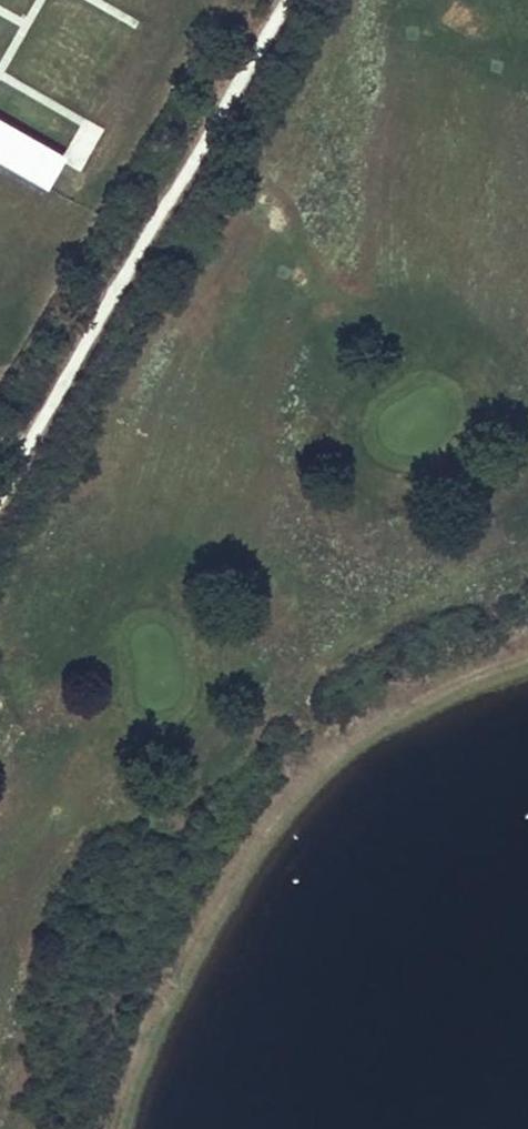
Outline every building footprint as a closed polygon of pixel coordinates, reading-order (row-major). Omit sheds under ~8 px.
[(37,244),(67,189),(0,152),(0,223),(37,244)]
